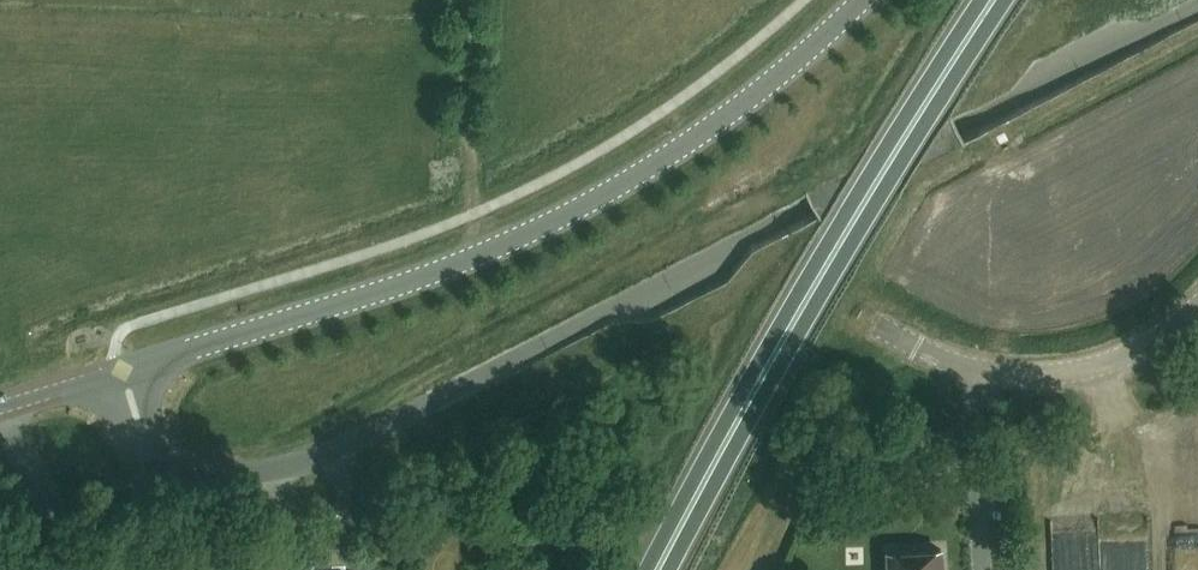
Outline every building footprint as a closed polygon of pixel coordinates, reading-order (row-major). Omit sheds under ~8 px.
[(875,515),(825,515),(825,569),(874,569),(875,515)] [(1065,551),(1078,551),(1079,569),(1106,569),(1103,525),(1064,527),(1065,551)] [(891,551),(892,569),(943,569),(941,548),(891,551)]
